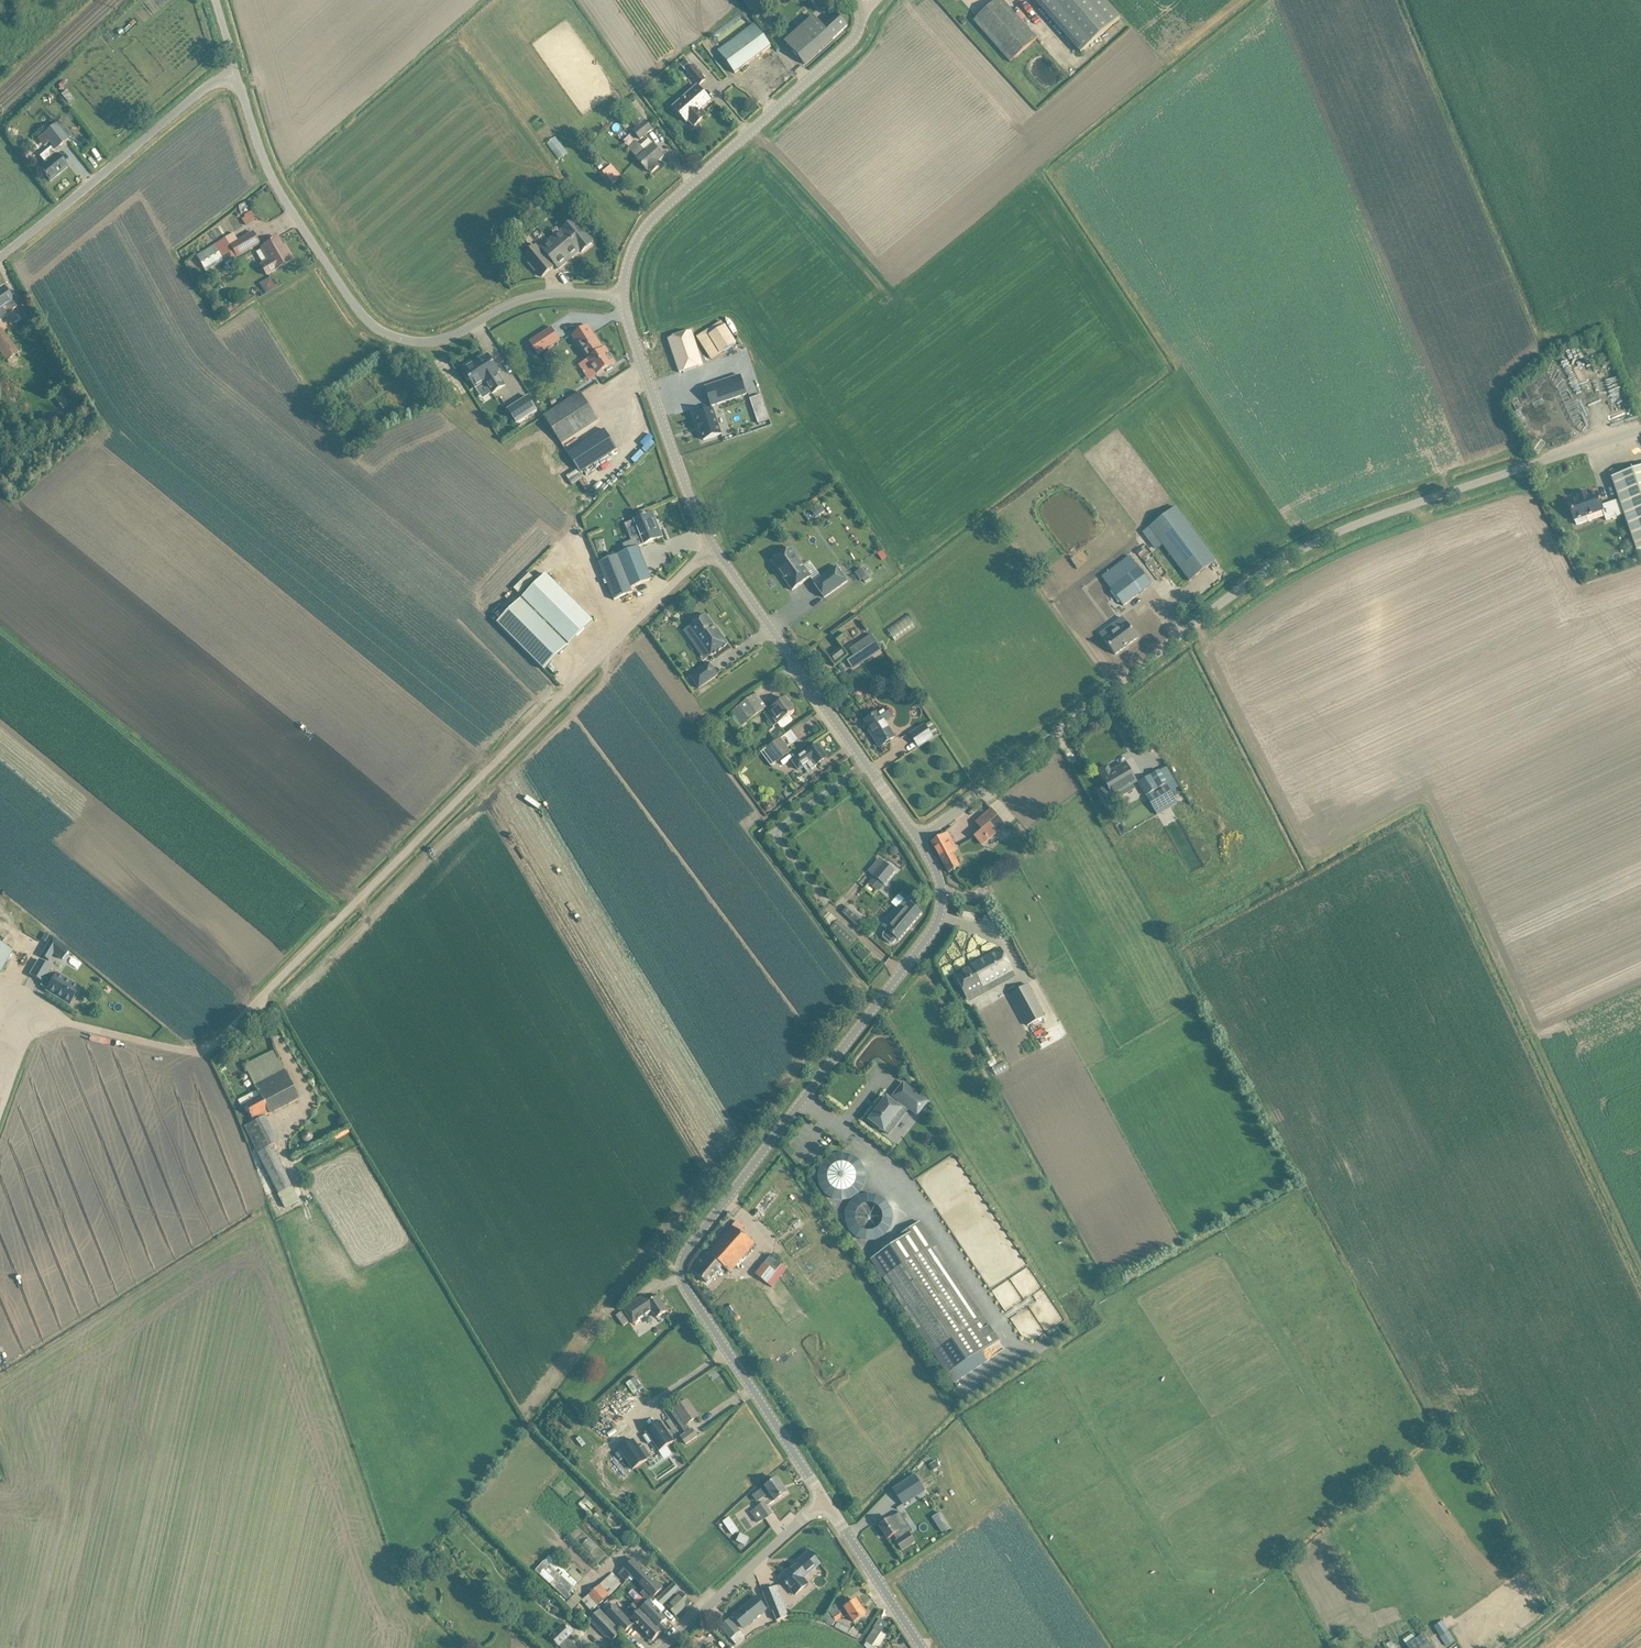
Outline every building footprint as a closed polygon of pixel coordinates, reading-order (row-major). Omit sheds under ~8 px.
[(768,0),(743,0),(754,15),(770,4),(768,0)] [(1037,38),(1003,0),(997,0),(973,21),(1010,62),(1037,38)] [(1081,53),(1120,18),(1104,0),(1033,0),(1081,53)] [(836,14),(828,21),(822,26),(814,18),(786,44),(805,65),(847,26),(836,14)] [(771,47),(764,38),(754,25),(718,51),(728,65),(735,74),(771,47)] [(686,61),(681,65),(684,69),(687,72),(691,68),(686,61)] [(691,68),(687,72),(699,86),(705,81),(693,67),(691,68)] [(699,89),(676,110),(687,123),(689,121),(694,127),(700,121),(695,115),(699,113),(701,112),(700,111),(711,102),(699,89)] [(634,130),(633,131),(640,139),(652,130),(636,110),(632,105),(623,112),(636,128),(634,130)] [(68,140),(61,131),(56,125),(44,135),(56,150),(68,140)] [(649,171),(652,174),(659,167),(656,164),(664,157),(649,140),(641,147),(637,142),(628,150),(637,159),(636,159),(648,172),(649,171)] [(67,168),(60,159),(51,148),(40,157),(46,165),(40,170),(50,182),(67,168)] [(611,165),(603,173),(613,185),(622,177),(611,165)] [(585,236),(577,226),(573,222),(563,230),(541,249),(540,249),(537,245),(524,256),(542,278),(556,266),(558,270),(580,251),(582,253),(592,244),(585,236)] [(214,246),(196,257),(201,264),(206,272),(223,262),(225,265),(250,250),(259,244),(252,233),(243,238),(238,241),(233,233),(214,246)] [(262,250),(256,253),(263,264),(260,266),(266,276),(284,266),(293,260),(288,251),(286,252),(282,246),(278,238),(268,244),(261,248),(262,250)] [(269,279),(272,288),(282,285),(279,275),(269,279)] [(10,296),(3,287),(0,290),(0,310),(7,305),(12,311),(17,307),(13,301),(10,296)] [(24,326),(33,322),(26,306),(17,310),(24,326)] [(737,344),(722,322),(697,337),(711,360),(737,344)] [(573,336),(579,345),(588,360),(597,375),(614,364),(605,349),(603,350),(588,326),(573,336)] [(19,352),(1,328),(0,329),(0,351),(8,361),(19,352)] [(539,356),(560,343),(552,330),(531,343),(539,356)] [(703,365),(691,332),(668,339),(680,373),(703,365)] [(615,359),(621,353),(615,346),(609,351),(615,359)] [(488,355),(464,371),(465,372),(464,375),(468,380),(470,380),(476,389),(485,383),(493,394),(505,386),(498,374),(499,373),(488,355)] [(740,376),(705,388),(712,407),(747,395),(740,376)] [(66,391),(54,399),(61,409),(73,401),(66,391)] [(581,393),(571,399),(544,417),(562,445),(599,421),(581,393)] [(772,396),(756,407),(768,425),(784,414),(772,396)] [(538,411),(528,397),(508,410),(517,424),(538,411)] [(1545,399),(1539,403),(1545,412),(1551,408),(1545,399)] [(603,407),(608,416),(619,409),(614,401),(603,407)] [(713,410),(695,416),(698,424),(697,424),(700,433),(701,433),(704,441),(722,435),(713,410)] [(1552,423),(1557,421),(1553,411),(1547,413),(1552,423)] [(741,419),(752,437),(763,430),(751,412),(741,419)] [(605,430),(596,436),(568,454),(581,474),(617,450),(605,430)] [(628,445),(642,436),(639,431),(624,440),(628,445)] [(719,445),(724,456),(741,449),(736,438),(719,445)] [(1611,478),(1619,500),(1624,515),(1636,551),(1640,550),(1640,468),(1611,478)] [(1624,515),(1619,500),(1602,506),(1597,493),(1586,496),(1586,494),(1577,497),(1578,499),(1568,503),(1574,522),(1575,522),(1577,526),(1588,522),(1586,518),(1603,512),(1606,521),(1624,515)] [(819,504),(828,499),(825,494),(817,499),(819,504)] [(1216,561),(1209,552),(1175,508),(1149,528),(1190,581),(1216,561)] [(641,537),(623,544),(627,552),(638,547),(644,545),(663,538),(660,531),(658,532),(651,514),(646,516),(646,515),(638,518),(642,528),(638,530),(640,535),(641,537)] [(638,547),(627,552),(599,564),(614,601),(633,593),(631,588),(652,580),(638,547)] [(811,578),(791,549),(772,562),(793,591),(811,578)] [(559,550),(555,553),(561,563),(566,560),(559,550)] [(1152,585),(1130,556),(1101,577),(1123,607),(1152,585)] [(588,560),(582,562),(588,578),(594,576),(588,560)] [(837,567),(814,583),(824,599),(848,582),(837,567)] [(862,569),(855,574),(860,580),(867,575),(862,569)] [(523,598),(497,624),(544,671),(545,670),(569,645),(593,622),(547,575),(523,598)] [(710,657),(728,644),(718,630),(717,631),(706,615),(689,627),(697,638),(694,640),(700,648),(702,646),(710,657)] [(1104,640),(1104,641),(1115,655),(1138,638),(1127,623),(1126,623),(1122,618),(1116,623),(1120,628),(1104,640)] [(852,669),(882,650),(872,635),(854,647),(858,654),(847,662),(852,669)] [(840,649),(831,656),(836,663),(845,656),(840,649)] [(710,663),(690,677),(699,690),(719,676),(710,663)] [(756,694),(732,712),(734,716),(729,720),(736,730),(766,708),(756,694)] [(764,714),(774,727),(777,725),(788,717),(795,712),(785,699),(776,705),(774,707),(767,712),(764,714)] [(895,738),(884,722),(892,717),(886,708),(865,721),(874,735),(873,736),(880,747),(895,738)] [(781,729),(791,721),(788,717),(777,725),(781,729)] [(925,726),(920,729),(910,735),(919,747),(933,738),(925,726)] [(781,738),(761,753),(771,767),(791,752),(781,738)] [(802,756),(793,762),(799,770),(813,760),(817,766),(827,759),(818,746),(808,753),(802,757),(802,756)] [(1108,786),(1099,791),(1107,804),(1133,789),(1131,785),(1137,782),(1126,764),(1111,772),(1108,767),(1100,771),(1103,777),(1108,786)] [(1160,770),(1138,783),(1146,797),(1168,785),(1160,770)] [(1168,787),(1148,799),(1156,812),(1175,800),(1168,787)] [(1004,824),(998,818),(991,810),(976,823),(982,830),(975,837),(981,844),(1004,824)] [(957,850),(953,843),(947,834),(932,843),(949,873),(960,867),(952,852),(957,850)] [(895,872),(884,863),(873,876),(884,885),(895,872)] [(885,928),(887,930),(883,935),(883,938),(890,944),(893,943),(897,939),(899,940),(922,914),(907,902),(900,910),(885,928)] [(863,921),(847,907),(842,913),(857,927),(863,921)] [(827,913),(823,918),(825,920),(827,921),(831,916),(829,915),(827,913)] [(52,938),(41,957),(49,961),(54,953),(62,960),(69,952),(52,938)] [(13,952),(0,944),(0,975),(13,952)] [(1011,971),(1000,950),(972,965),(973,967),(956,977),(966,996),(1011,971)] [(50,984),(46,991),(69,1006),(72,1000),(74,1001),(78,994),(77,993),(80,988),(56,973),(56,974),(51,971),(52,968),(39,960),(30,975),(43,983),(45,981),(50,984)] [(1028,984),(1010,994),(1027,1026),(1046,1016),(1028,984)] [(289,1079),(279,1061),(274,1051),(244,1066),(260,1097),(244,1105),(249,1115),(253,1123),(244,1127),(285,1209),(299,1201),(271,1146),(278,1142),(265,1117),(273,1114),(272,1113),(299,1099),(289,1079)] [(1029,1070),(1044,1062),(1041,1057),(1026,1065),(1029,1070)] [(874,1112),(867,1121),(880,1131),(881,1129),(889,1135),(906,1113),(906,1112),(909,1108),(917,1115),(927,1102),(904,1084),(894,1097),(901,1102),(897,1106),(887,1098),(875,1114),(874,1112)] [(883,1279),(933,1354),(948,1376),(1000,1341),(985,1319),(935,1245),(920,1222),(897,1238),(899,1241),(870,1261),(883,1279)] [(753,1244),(740,1234),(732,1226),(693,1271),(707,1284),(722,1267),(729,1272),(753,1244)] [(756,1275),(768,1284),(782,1265),(770,1256),(756,1275)] [(855,1301),(863,1306),(866,1301),(858,1296),(855,1301)] [(643,1297),(634,1303),(624,1310),(633,1324),(652,1312),(657,1319),(667,1312),(657,1297),(648,1304),(643,1297)] [(623,1326),(630,1321),(624,1311),(616,1316),(623,1326)] [(597,1366),(588,1357),(581,1363),(590,1373),(597,1366)] [(675,1410),(671,1412),(677,1421),(686,1434),(681,1437),(686,1445),(688,1443),(697,1437),(692,1429),(690,1430),(686,1424),(698,1416),(688,1401),(679,1407),(675,1410)] [(645,1432),(659,1452),(674,1442),(660,1422),(645,1432)] [(1127,1439),(1136,1435),(1133,1428),(1124,1432),(1127,1439)] [(634,1469),(647,1460),(633,1441),(620,1450),(634,1469)] [(933,1471),(940,1467),(936,1460),(929,1465),(933,1471)] [(917,1488),(906,1477),(885,1497),(895,1508),(917,1488)] [(791,1478),(786,1480),(790,1492),(795,1490),(791,1478)] [(777,1479),(768,1485),(766,1487),(760,1491),(753,1496),(757,1501),(764,1496),(764,1497),(769,1493),(775,1501),(787,1493),(777,1479)] [(758,1524),(765,1519),(772,1514),(764,1503),(757,1508),(750,1513),(758,1524)] [(888,1520),(879,1526),(888,1539),(894,1535),(898,1541),(896,1542),(902,1551),(911,1545),(915,1542),(909,1534),(913,1531),(908,1525),(901,1513),(891,1519),(888,1520)] [(940,1513),(933,1518),(942,1532),(950,1528),(940,1513)] [(728,1516),(724,1520),(735,1532),(740,1528),(728,1516)] [(741,1533),(736,1541),(745,1546),(750,1538),(741,1533)] [(803,1578),(812,1571),(820,1564),(809,1552),(780,1577),(795,1595),(808,1584),(803,1578)] [(579,1583),(549,1556),(535,1571),(569,1602),(574,1597),(570,1593),(579,1583)] [(645,1589),(656,1600),(654,1597),(662,1589),(648,1575),(649,1574),(634,1560),(619,1575),(626,1582),(629,1579),(632,1576),(634,1578),(639,1583),(640,1583),(646,1589),(645,1589)] [(621,1585),(611,1575),(582,1601),(591,1612),(621,1585)] [(734,1587),(727,1579),(718,1587),(725,1595),(734,1587)] [(690,1602),(673,1585),(657,1600),(662,1605),(669,1599),(673,1603),(668,1607),(676,1616),(690,1602)] [(787,1616),(780,1598),(776,1588),(763,1593),(768,1604),(771,1612),(773,1611),(777,1620),(787,1616)] [(652,1604),(656,1600),(645,1589),(641,1594),(644,1597),(636,1605),(634,1603),(634,1604),(661,1633),(662,1632),(643,1612),(644,1612),(662,1631),(667,1627),(663,1623),(667,1619),(652,1604)] [(766,1610),(763,1606),(756,1597),(733,1616),(743,1629),(766,1610)] [(847,1597),(838,1603),(832,1608),(830,1612),(830,1613),(826,1623),(833,1626),(836,1621),(836,1622),(842,1617),(843,1619),(849,1615),(854,1623),(866,1615),(856,1601),(852,1604),(847,1597)] [(653,1641),(661,1633),(634,1604),(626,1611),(631,1618),(653,1641)] [(617,1632),(620,1635),(622,1633),(623,1634),(633,1625),(615,1605),(606,1614),(620,1629),(617,1632)] [(620,1629),(606,1614),(604,1615),(600,1610),(589,1621),(606,1638),(607,1637),(612,1642),(620,1635),(617,1632),(620,1629)] [(880,1619),(874,1628),(873,1628),(874,1629),(866,1641),(873,1646),(882,1632),(886,1626),(887,1624),(880,1619)] [(731,1639),(737,1646),(745,1639),(739,1632),(740,1632),(730,1620),(721,1627),(731,1639)] [(852,1629),(838,1622),(835,1628),(849,1635),(852,1629)] [(569,1638),(572,1635),(562,1625),(550,1637),(560,1647),(578,1647),(569,1638)] [(882,1632),(887,1635),(891,1630),(886,1626),(882,1632)]
